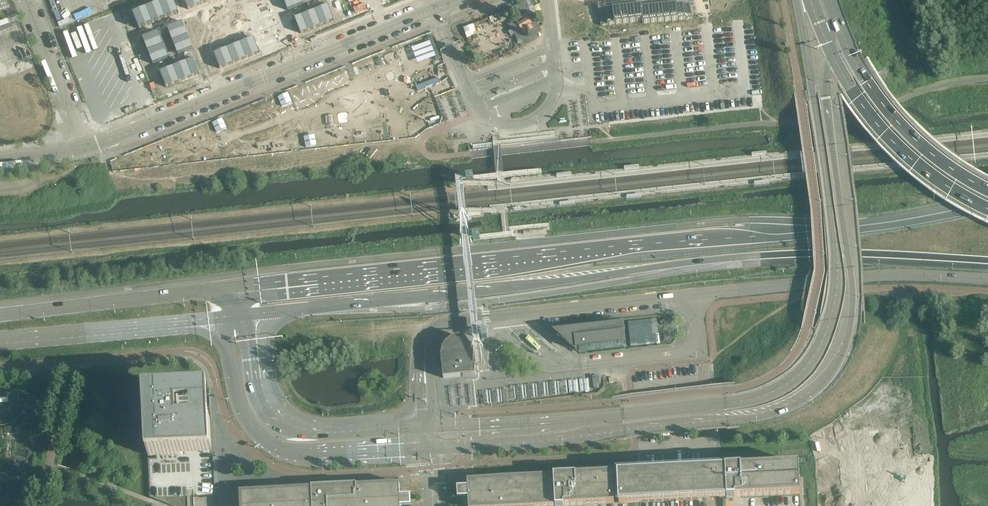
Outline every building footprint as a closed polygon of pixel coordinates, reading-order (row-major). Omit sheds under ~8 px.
[(133,14),(139,29),(179,13),(174,0),(168,0),(134,14),(133,14)] [(188,10),(212,0),(184,0),(188,10)] [(288,11),(303,5),(303,4),(301,0),(284,0),(288,11)] [(285,41),(269,1),(247,10),(263,50),(285,41)] [(692,18),(691,3),(642,9),(641,6),(599,11),(600,20),(601,26),(643,21),(643,24),(692,18)] [(296,18),(295,19),(301,34),(334,21),(328,5),(328,6),(327,6),(296,18)] [(530,12),(515,21),(524,35),(534,30),(539,27),(530,12)] [(182,22),(167,28),(168,29),(178,53),(178,54),(193,49),(182,22)] [(158,31),(143,37),(153,64),(168,58),(168,57),(158,32),(158,31)] [(214,54),(220,69),(260,53),(254,38),(253,38),(215,53),(214,54)] [(161,72),(160,72),(166,87),(199,74),(193,59),(192,59),(161,72)] [(657,319),(629,322),(631,343),(659,340),(657,319)] [(624,324),(556,331),(562,336),(560,336),(561,337),(576,350),(577,350),(579,350),(624,345),(626,345),(625,335),(624,324)] [(441,355),(441,356),(441,355),(440,355),(442,363),(441,362),(443,370),(442,370),(443,378),(463,376),(463,377),(475,376),(475,375),(476,375),(475,366),(471,366),(459,337),(460,337),(459,336),(452,339),(453,338),(452,338),(452,339),(447,343),(447,342),(446,342),(443,349),(443,348),(442,348),(441,354),(441,355)] [(148,456),(150,498),(172,505),(188,505),(187,496),(193,495),(193,497),(214,496),(214,484),(209,389),(192,390),(145,392),(148,456)] [(838,442),(840,480),(848,480),(848,492),(840,492),(841,505),(922,505),(919,459),(913,459),(911,427),(849,430),(838,442)] [(714,468),(617,473),(619,503),(642,502),(705,499),(715,498),(724,498),(727,498),(735,498),(735,497),(800,494),(798,464),(714,468)] [(468,480),(469,505),(564,505),(619,503),(617,473),(468,480)] [(240,492),(240,505),(400,505),(399,484),(240,492)]
